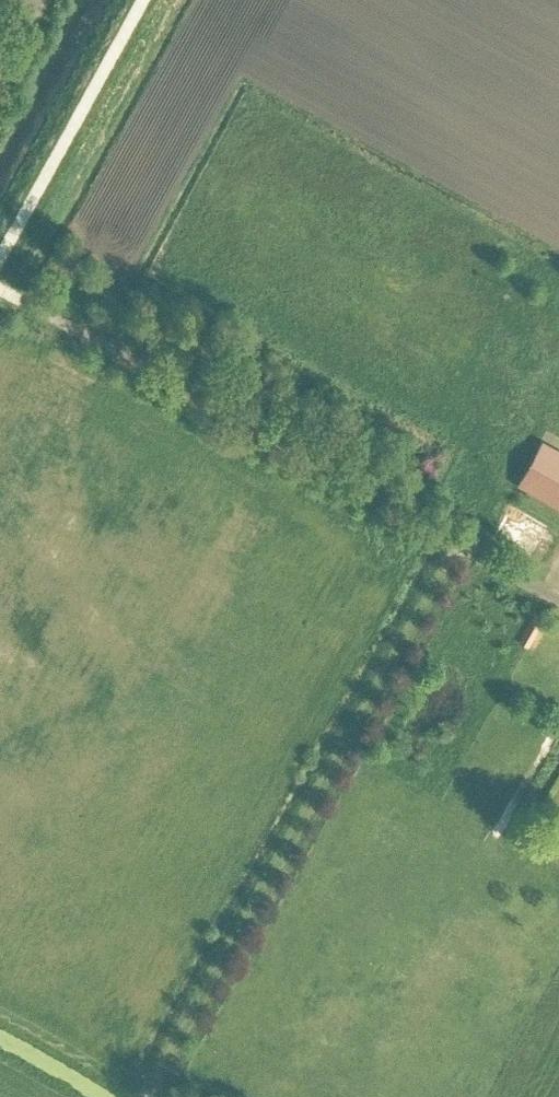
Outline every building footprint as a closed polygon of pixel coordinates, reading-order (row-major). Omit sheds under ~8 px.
[(517,483),(558,506),(558,450),(541,440),(517,483)] [(524,637),(535,644),(550,617),(539,610),(524,637)]
